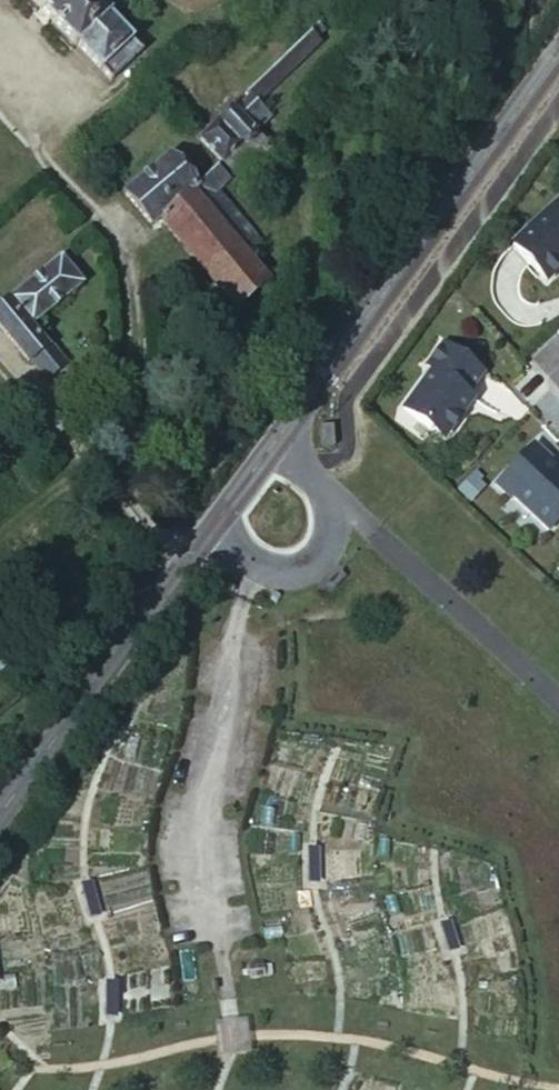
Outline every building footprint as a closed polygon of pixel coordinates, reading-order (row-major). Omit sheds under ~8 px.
[(64,50),(70,46),(102,85),(133,57),(102,19),(106,16),(92,0),(22,0),(64,50)] [(324,30),(315,23),(305,34),(311,41),(324,30)] [(311,41),(305,34),(245,95),(250,101),(258,110),(318,46),(311,41)] [(258,110),(250,101),(232,115),(231,113),(221,123),(221,120),(196,141),(219,172),(234,187),(270,160),(250,136),(267,121),(258,110)] [(184,204),(193,195),(178,181),(200,162),(182,141),(167,143),(157,154),(164,165),(125,202),(151,231),(159,226),(238,319),(266,299),(242,270),(184,204)] [(213,178),(193,195),(184,204),(242,270),(255,259),(208,203),(223,192),(213,178)] [(512,240),(544,276),(558,263),(558,202),(557,200),(512,240)] [(62,259),(9,301),(11,307),(0,315),(0,333),(25,365),(44,350),(31,330),(83,288),(62,259)] [(430,367),(401,406),(436,432),(445,431),(460,411),(458,409),(463,401),(466,403),(471,396),(465,392),(481,370),(441,341),(424,363),(430,367)] [(541,458),(545,454),(532,442),(528,446),(541,458)] [(494,482),(507,494),(509,492),(546,528),(558,515),(558,476),(557,474),(558,471),(558,468),(545,454),(541,458),(528,446),(494,482)]
